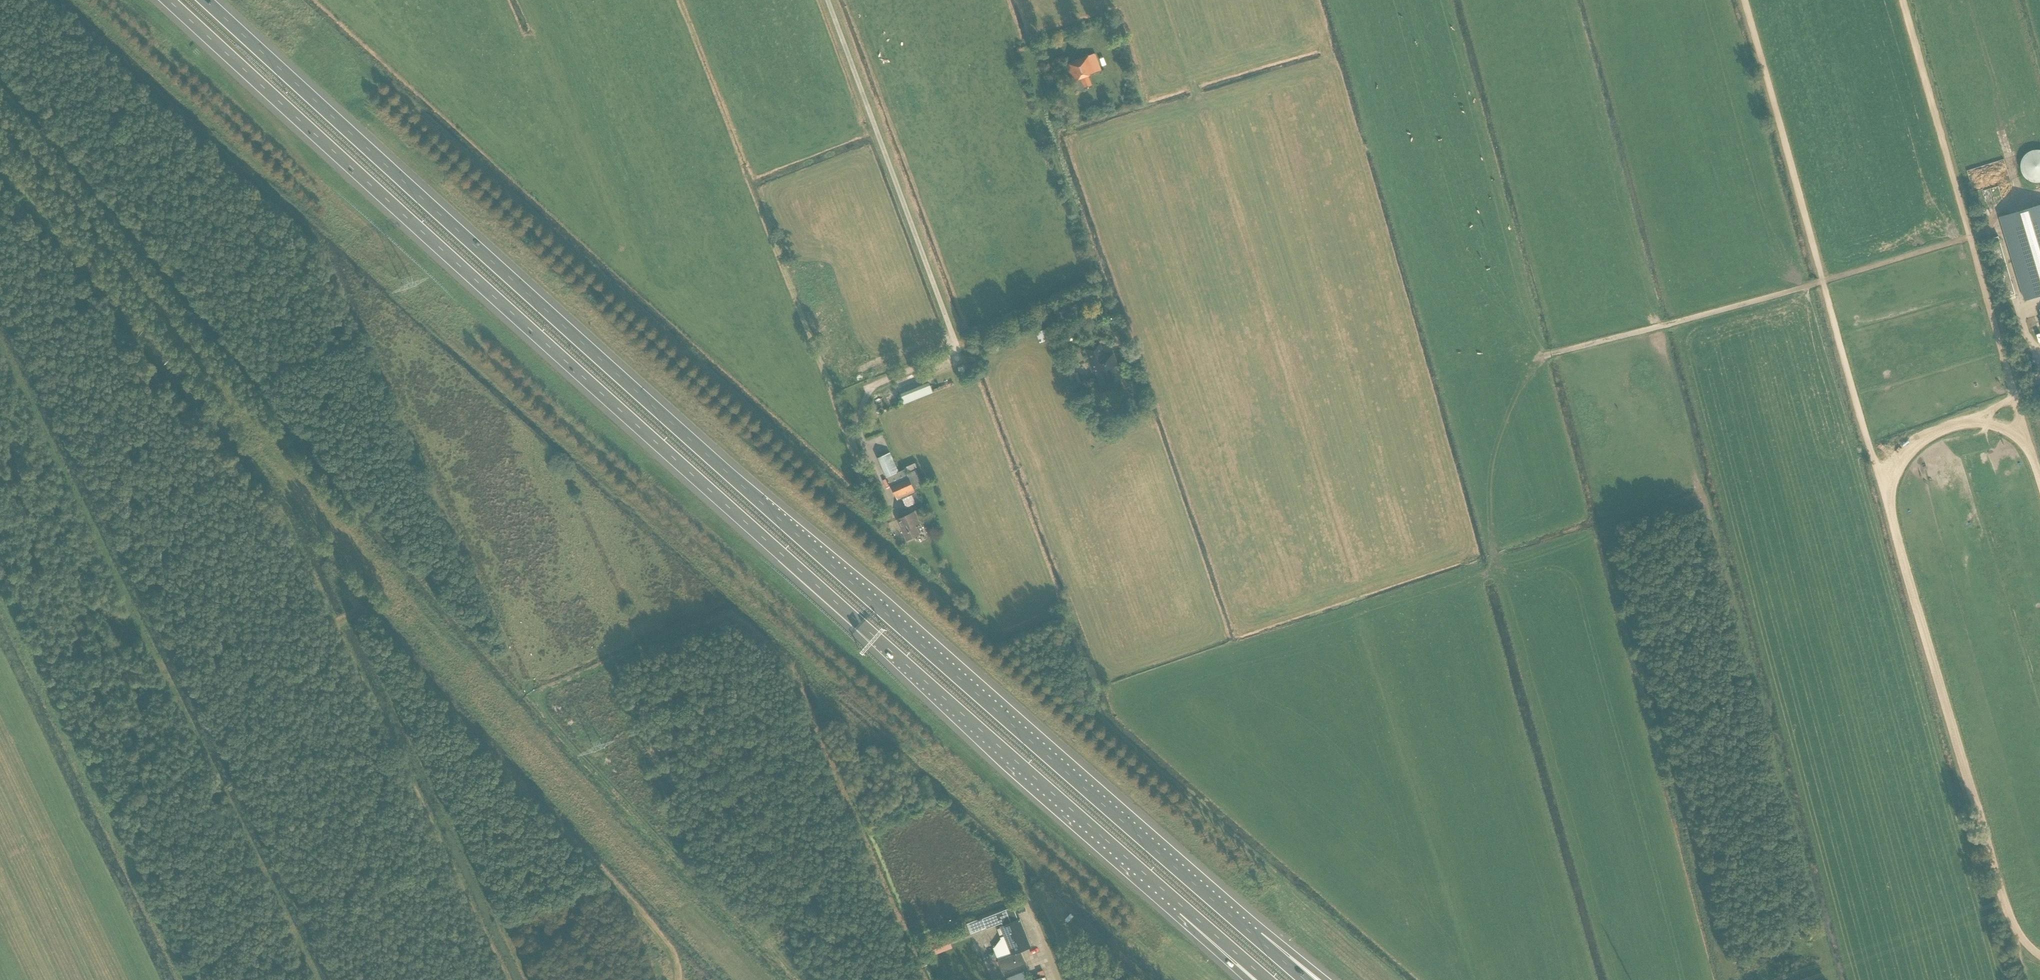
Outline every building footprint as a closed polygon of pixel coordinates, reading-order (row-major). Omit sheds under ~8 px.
[(1088,75),(1101,70),(1095,53),(1089,55),(1088,53),(1086,54),(1087,56),(1067,63),(1073,81),(1074,80),(1078,91),(1092,86),(1088,75)] [(2039,150),(2038,150),(2037,150),(2035,150),(2033,150),(2032,151),(2030,151),(2029,152),(2027,153),(2026,154),(2025,155),(2024,156),(2023,158),(2022,159),(2022,161),(2021,162),(2021,164),(2021,165),(2021,167),(2021,169),(2021,170),(2022,172),(2022,173),(2023,175),(2024,176),(2025,177),(2026,178),(2027,179),(2029,180),(2030,181),(2032,182),(2033,182),(2035,183),(2036,183),(2038,183),(2039,183),(2039,150)] [(2001,217),(2026,300),(2039,295),(2039,205),(2001,217)] [(781,239),(797,233),(802,232),(800,227),(779,234),(781,239)] [(1038,333),(1040,342),(1052,339),(1050,330),(1038,333)] [(1110,368),(1118,365),(1113,352),(1104,354),(1100,343),(1085,348),(1089,360),(1088,360),(1093,373),(1095,373),(1100,386),(1106,384),(1106,385),(1114,382),(1110,368)] [(1077,360),(1068,364),(1070,369),(1079,365),(1077,360)] [(904,405),(933,394),(929,384),(900,395),(904,405)] [(896,497),(914,489),(924,485),(916,469),(907,474),(905,469),(899,472),(890,452),(879,457),(896,497)] [(903,516),(897,519),(907,540),(919,534),(919,533),(921,531),(919,527),(916,527),(914,522),(919,520),(914,511),(909,514),(907,509),(901,512),(903,516)] [(998,959),(1003,973),(1026,964),(1021,951),(1031,947),(1020,919),(1018,919),(1013,906),(983,918),(987,928),(1002,922),(1003,925),(1001,926),(1001,927),(997,928),(1001,937),(1005,935),(1012,954),(998,959)] [(948,938),(931,944),(935,954),(952,948),(948,938)]
